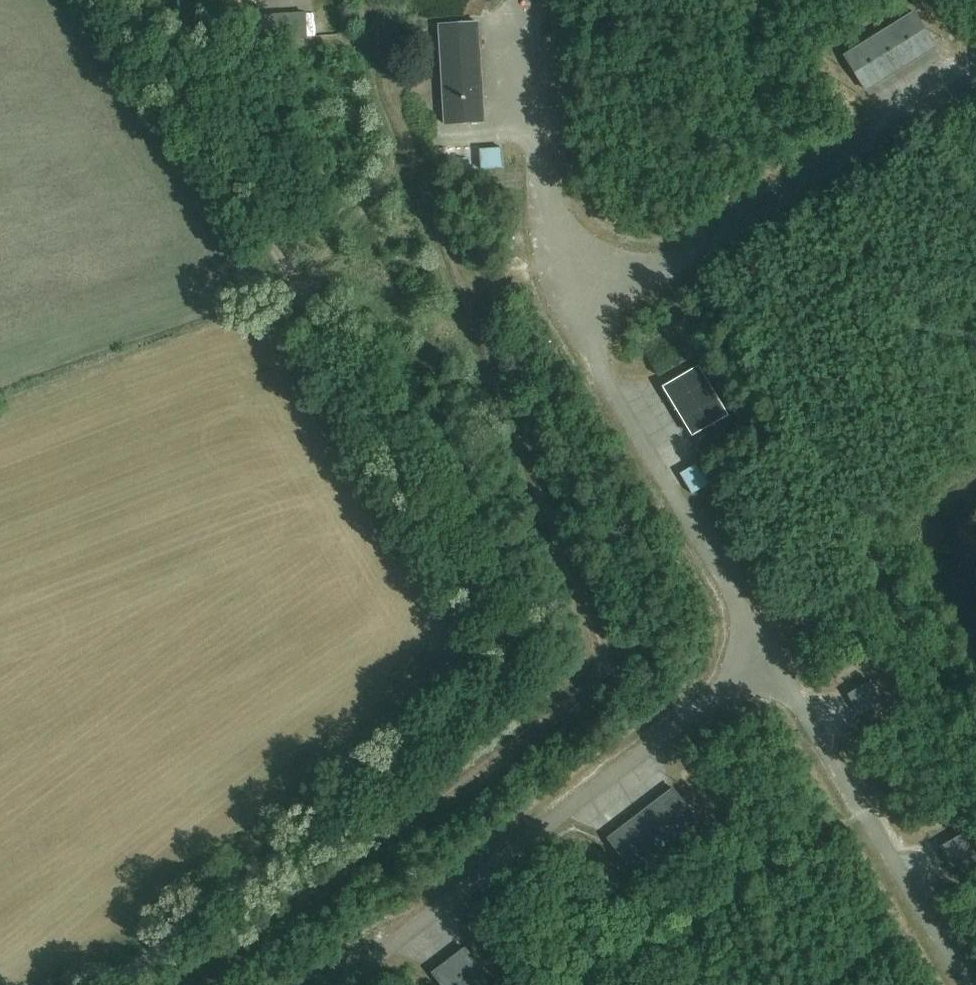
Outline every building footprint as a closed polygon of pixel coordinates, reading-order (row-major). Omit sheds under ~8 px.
[(865,91),(936,47),(914,10),(843,54),(865,91)] [(289,15),(249,18),(249,32),(250,42),(280,40),(290,40),(289,15)] [(444,125),(485,123),(479,22),(438,24),(444,125)] [(692,436),(728,415),(698,365),(662,387),(692,436)] [(691,489),(709,478),(699,461),(680,473),(691,489)] [(859,714),(883,700),(871,680),(847,695),(859,714)] [(633,873),(700,821),(673,788),(606,839),(633,873)] [(952,867),(975,853),(963,833),(939,847),(952,867)] [(491,981),(465,947),(431,973),(440,984),(485,984),(491,981)]
